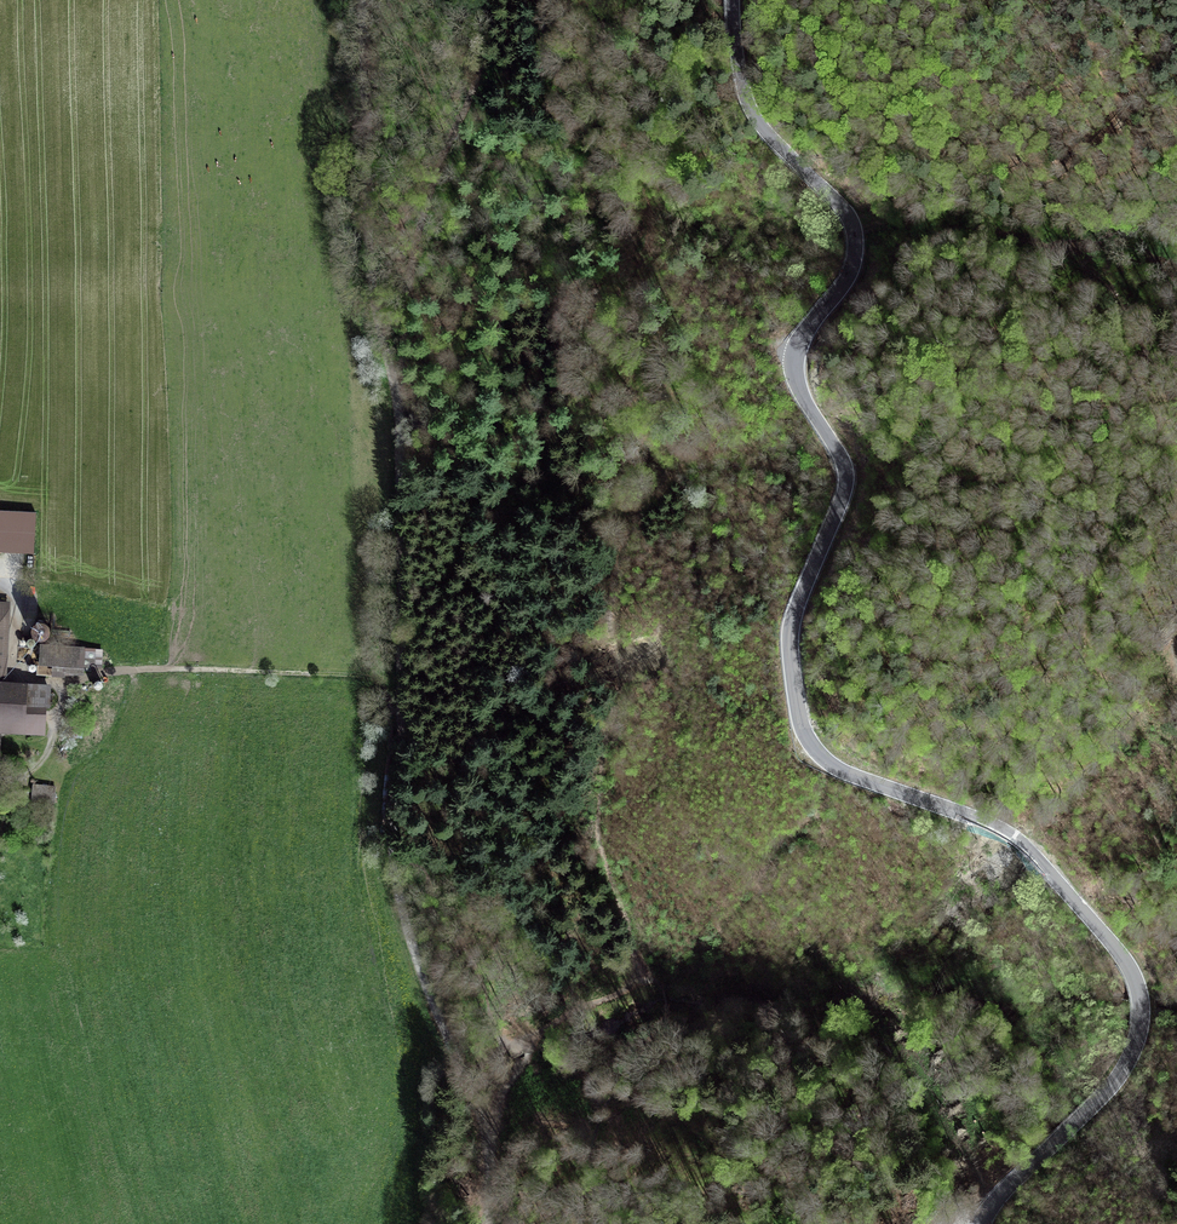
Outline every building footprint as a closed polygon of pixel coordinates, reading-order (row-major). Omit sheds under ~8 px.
[(0,511),(0,549),(33,550),(36,513),(0,511)] [(0,603),(0,718),(15,719),(14,729),(37,734),(41,734),(43,706),(49,706),(49,688),(10,686),(4,674),(8,603),(0,603)] [(84,649),(42,646),(41,664),(83,667),(84,649)] [(56,787),(33,785),(32,802),(54,804),(56,787)]
